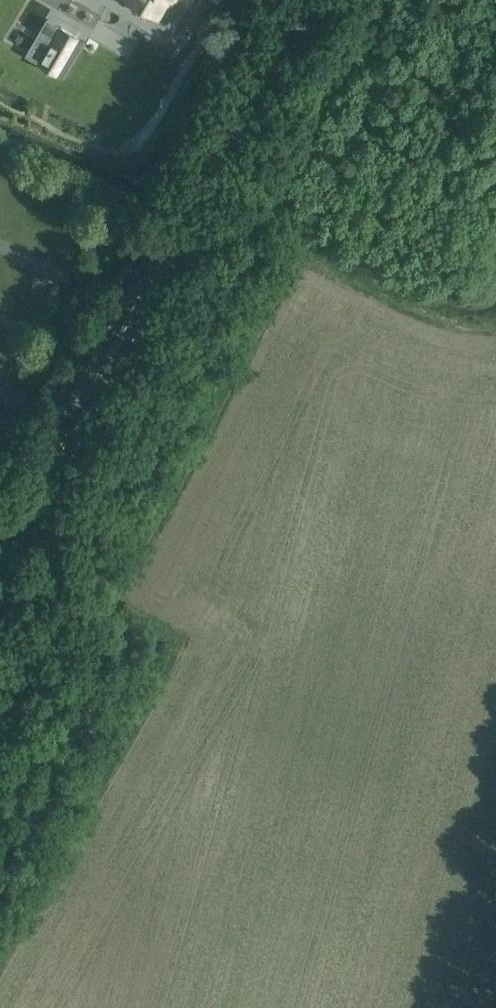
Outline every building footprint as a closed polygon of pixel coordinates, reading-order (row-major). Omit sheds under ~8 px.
[(139,4),(157,15),(165,0),(132,0),(139,4)] [(60,27),(40,61),(42,62),(58,72),(78,38),(62,28),(60,27)]
